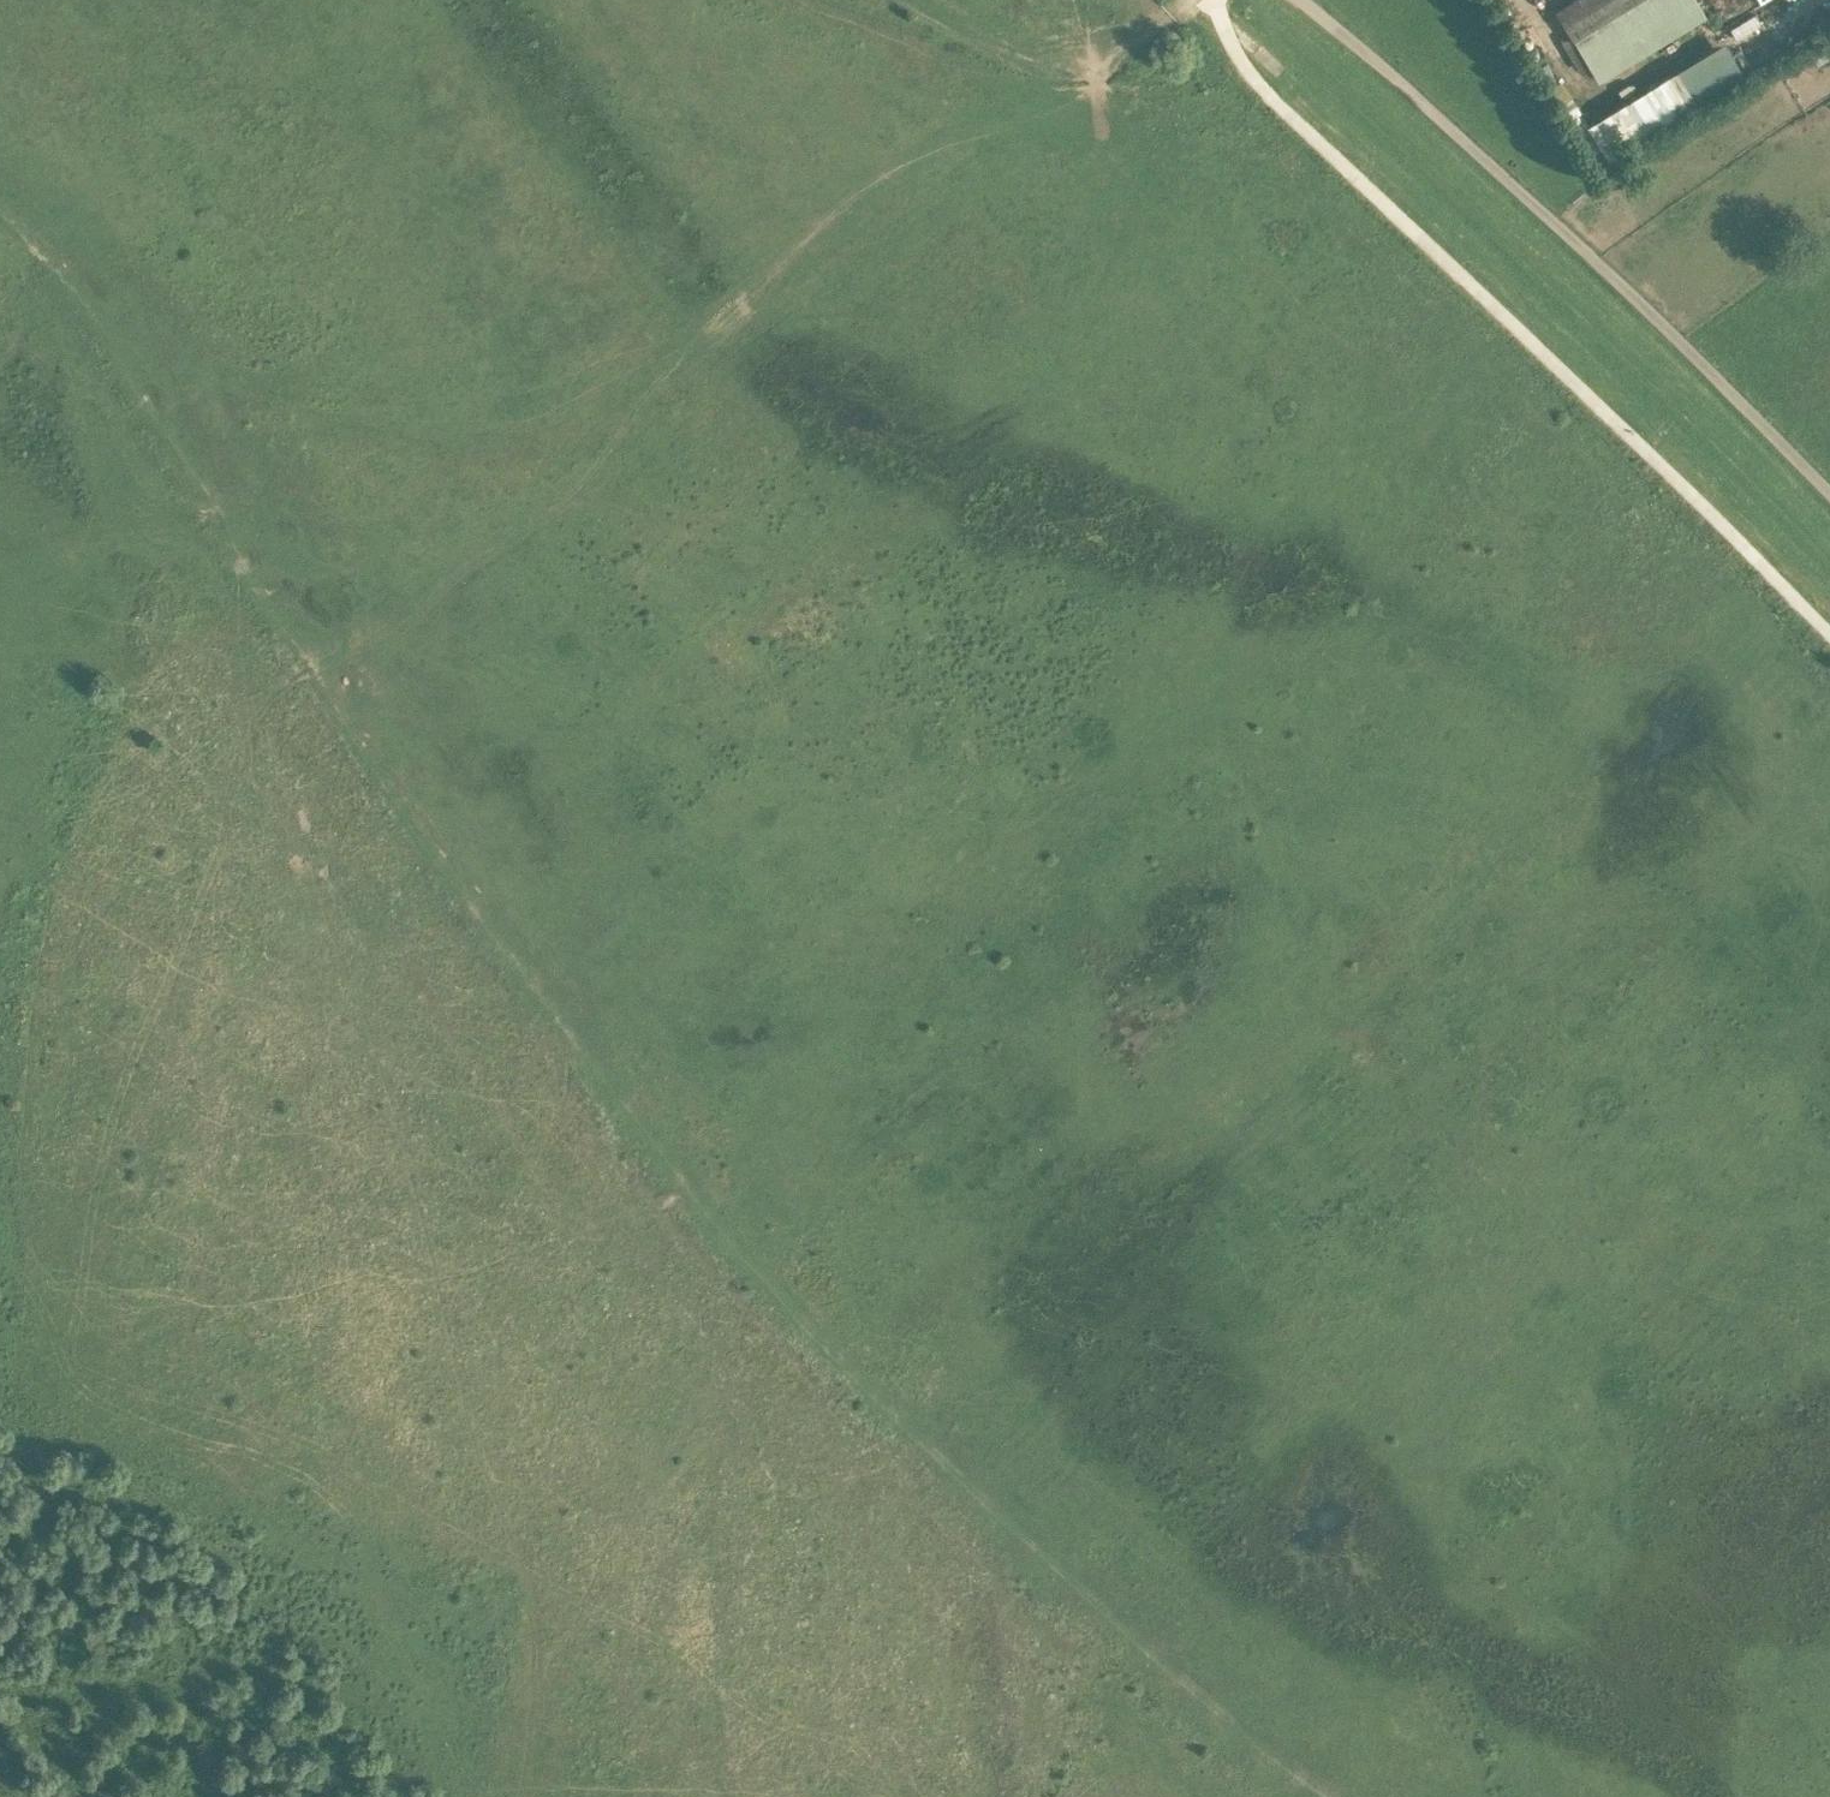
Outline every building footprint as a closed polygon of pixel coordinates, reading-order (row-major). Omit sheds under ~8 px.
[(1574,38),(1638,0),(1575,0),(1558,11),(1574,38)] [(1574,38),(1600,81),(1705,18),(1694,0),(1638,0),(1574,38)] [(1724,46),(1591,128),(1613,165),(1747,83),(1724,46)]
